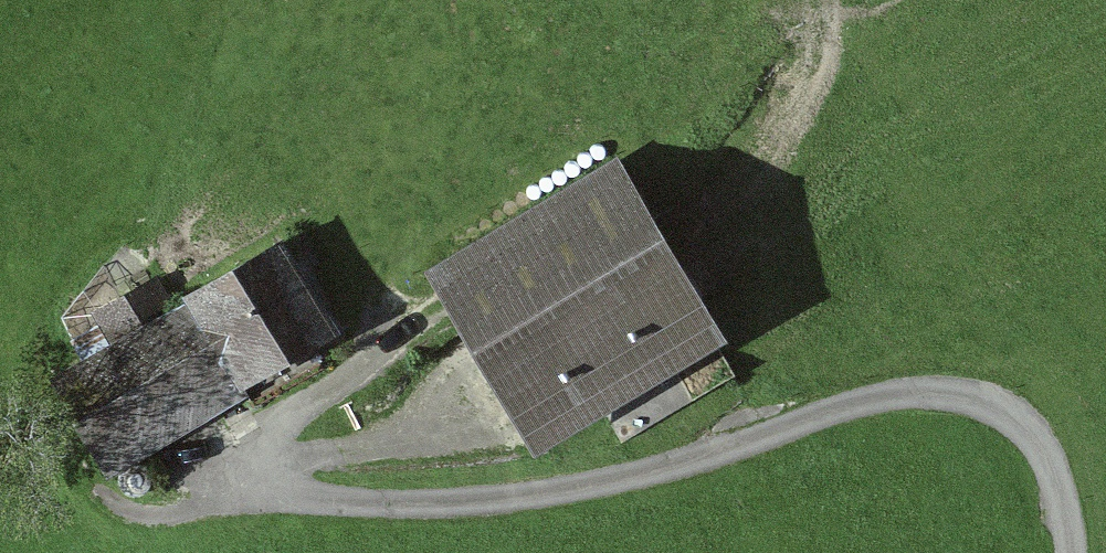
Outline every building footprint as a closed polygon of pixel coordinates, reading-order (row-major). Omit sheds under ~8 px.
[(735,333),(636,149),(434,257),(534,442),(735,333)] [(332,334),(274,230),(172,286),(179,300),(36,379),(92,481),(241,399),(235,387),(332,334)]
